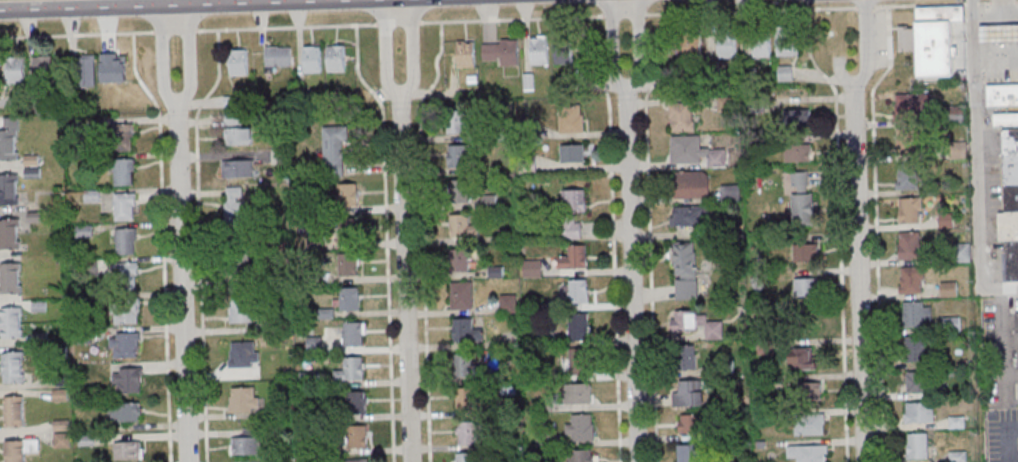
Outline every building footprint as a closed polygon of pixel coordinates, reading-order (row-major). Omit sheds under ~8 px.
[(954,76),(953,22),(965,21),(964,4),(916,5),(917,26),(899,26),(899,50),(918,50),(918,76),(954,76)] [(1003,25),(978,26),(978,43),(1004,42),(1017,42),(1017,24),(1003,25)] [(777,56),(798,56),(798,31),(777,31),(777,56)] [(529,64),(548,64),(548,36),(529,36),(529,64)] [(702,55),(702,37),(675,37),(675,55),(702,55)] [(737,37),(718,37),(718,59),(737,59),(737,37)] [(518,64),(518,39),(483,39),(483,64),(518,64)] [(475,67),(475,40),(456,40),(456,67),(475,67)] [(753,57),(770,57),(770,40),(753,40),(753,57)] [(572,63),(572,41),(554,41),(554,63),(572,63)] [(322,45),(304,45),(304,73),(322,73),(322,45)] [(345,72),(345,45),(326,45),(326,72),(345,72)] [(291,46),(265,46),(265,66),(291,66),(291,46)] [(248,75),(248,49),(229,49),(229,75),(248,75)] [(95,56),(78,56),(78,87),(95,87),(95,56)] [(5,83),(24,83),(24,57),(5,57),(5,83)] [(35,81),(52,81),(52,57),(35,57),(35,81)] [(792,81),(792,66),(778,66),(778,81),(792,81)] [(985,86),(1017,84),(1017,105),(986,107),(985,86)] [(895,121),(931,121),(931,93),(895,93),(895,121)] [(693,103),(670,103),(670,131),(693,131),(693,103)] [(559,134),(583,134),(583,105),(559,105),(559,134)] [(472,133),(472,121),(466,121),(466,110),(447,110),(447,133),(472,133)] [(809,110),(790,110),(790,123),(809,123),(809,110)] [(1017,127),(1017,114),(994,114),(994,127),(1017,127)] [(18,160),(18,117),(3,117),(3,128),(0,128),(0,160),(18,160)] [(133,124),(112,124),(112,149),(133,149),(133,124)] [(346,176),(346,126),(323,126),(323,176),(346,176)] [(224,128),(224,145),(252,145),(252,128),(224,128)] [(919,129),(897,129),(897,153),(919,153),(919,129)] [(1003,129),(1005,212),(999,212),(999,241),(1007,241),(1007,282),(1017,282),(1017,129),(1003,129)] [(671,135),(671,162),(707,162),(707,167),(726,167),(726,147),(701,147),(701,135),(671,135)] [(447,168),(467,168),(467,145),(447,145),(447,168)] [(811,145),(784,145),(784,162),(811,162),(811,145)] [(559,146),(559,165),(585,165),(585,146),(559,146)] [(134,158),(114,158),(114,185),(134,185),(134,158)] [(252,177),(252,160),(222,160),(222,177),(252,177)] [(897,190),(919,190),(919,164),(897,164),(897,190)] [(709,171),(676,171),(676,198),(709,198),(709,171)] [(792,226),(811,226),(811,173),(792,173),(792,226)] [(18,174),(0,174),(0,204),(18,204),(18,174)] [(449,180),(449,201),(468,201),(468,180),(449,180)] [(339,183),(339,205),(359,205),(359,183),(339,183)] [(740,200),(740,186),(722,186),(722,200),(740,200)] [(226,187),(226,225),(244,225),(244,187),(226,187)] [(586,212),(586,190),(563,191),(564,239),(579,239),(579,213),(586,212)] [(114,193),(114,221),(136,221),(136,193),(114,193)] [(899,198),(899,224),(921,224),(921,198),(899,198)] [(671,205),(671,226),(703,226),(703,216),(709,216),(709,205),(671,205)] [(449,214),(449,237),(476,237),(476,224),(471,224),(471,214),(449,214)] [(360,217),(339,217),(339,240),(360,240),(360,217)] [(20,249),(20,219),(0,219),(0,249),(20,249)] [(115,254),(136,254),(136,228),(115,228),(115,254)] [(899,233),(899,260),(920,260),(920,232),(899,233)] [(698,299),(697,241),(674,242),(675,299),(698,299)] [(818,263),(818,244),(793,244),(793,263),(818,263)] [(587,245),(568,245),(568,256),(558,256),(558,269),(587,269),(587,245)] [(449,249),(449,275),(468,275),(468,249),(449,249)] [(359,252),(339,252),(339,275),(359,275),(359,252)] [(1,262),(1,293),(21,293),(21,262),(1,262)] [(139,262),(117,262),(117,285),(139,285),(139,262)] [(901,293),(924,293),(924,267),(901,267),(901,293)] [(818,279),(794,279),(794,298),(818,298),(818,279)] [(588,280),(569,280),(569,304),(588,304),(588,280)] [(472,310),(472,284),(451,284),(452,310),(472,310)] [(943,296),(956,296),(956,285),(943,285),(943,296)] [(359,311),(359,287),(340,287),(340,311),(359,311)] [(139,323),(139,299),(115,299),(115,323),(139,323)] [(904,301),(904,327),(931,327),(931,301),(904,301)] [(256,322),(256,304),(229,304),(229,322),(256,322)] [(23,307),(0,307),(0,338),(23,338),(23,307)] [(698,311),(672,311),(672,332),(698,332),(698,311)] [(569,314),(569,342),(589,342),(589,314),(569,314)] [(473,318),(453,318),(453,341),(482,341),(482,328),(473,328),(473,318)] [(958,328),(958,319),(945,319),(945,328),(958,328)] [(723,339),(723,320),(700,320),(700,328),(705,328),(705,339),(723,339)] [(366,321),(342,322),(343,346),(366,345),(366,321)] [(139,333),(111,333),(111,357),(139,357),(139,333)] [(904,362),(926,362),(926,336),(904,336),(904,362)] [(259,367),(259,341),(230,341),(230,367),(259,367)] [(695,346),(677,346),(677,369),(695,369),(695,346)] [(817,348),(790,348),(790,370),(817,370),(817,348)] [(590,349),(567,349),(567,375),(590,375),(590,349)] [(25,382),(24,351),(2,351),(3,382),(25,382)] [(474,355),(455,355),(455,377),(483,377),(483,365),(474,365),(474,355)] [(364,380),(364,357),(344,357),(344,369),(334,369),(334,380),(364,380)] [(142,392),(142,367),(114,367),(114,392),(142,392)] [(929,392),(929,375),(906,375),(906,392),(929,392)] [(704,406),(704,381),(675,381),(675,406),(704,406)] [(823,383),(797,383),(797,405),(823,405),(823,383)] [(592,403),(592,384),(567,384),(567,403),(592,403)] [(260,387),(230,387),(230,412),(260,412),(260,387)] [(477,388),(456,388),(456,411),(477,411),(477,388)] [(367,391),(348,391),(348,413),(367,413),(367,391)] [(5,426),(25,426),(25,396),(5,396),(5,426)] [(144,402),(111,402),(111,422),(144,422),(144,402)] [(934,403),(904,403),(904,424),(934,424),(934,403)] [(594,441),(593,414),(571,414),(571,423),(566,423),(566,441),(594,441)] [(679,414),(679,431),(703,431),(703,414),(679,414)] [(825,414),(795,414),(795,434),(825,434),(825,414)] [(68,420),(55,420),(55,447),(68,447),(68,420)] [(482,443),(481,427),(459,428),(460,444),(482,443)] [(367,448),(367,428),(346,428),(346,448),(367,448)] [(259,454),(259,429),(242,429),(242,437),(231,437),(231,454),(259,454)] [(6,461),(27,461),(27,451),(40,451),(40,439),(6,439),(6,461)] [(907,459),(926,459),(926,440),(907,440),(907,459)] [(114,442),(114,458),(142,458),(142,442),(114,442)] [(702,444),(679,444),(679,461),(702,461),(702,444)] [(828,446),(788,446),(788,456),(797,456),(797,461),(828,461),(828,446)] [(570,450),(570,461),(594,461),(594,450),(570,450)] [(457,452),(457,461),(477,461),(477,452),(457,452)]
